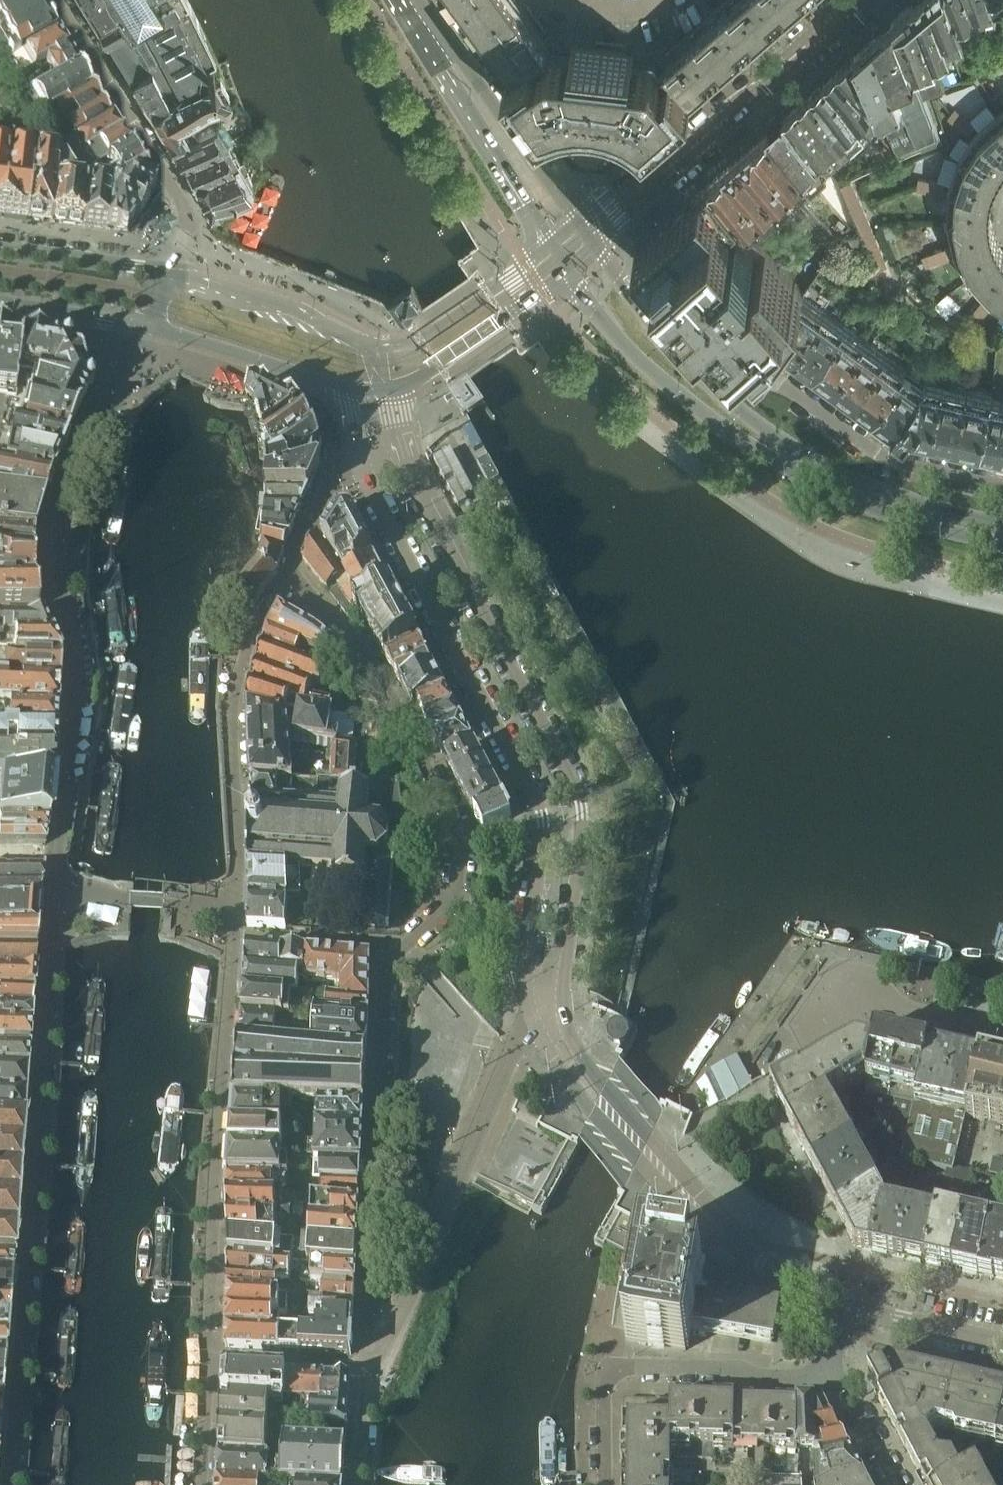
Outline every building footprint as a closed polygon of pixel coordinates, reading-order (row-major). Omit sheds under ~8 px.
[(39,3),(37,0),(0,0),(0,26),(39,3)] [(208,74),(216,70),(212,62),(215,60),(187,0),(84,0),(96,20),(95,21),(107,39),(120,32),(123,38),(112,45),(132,77),(131,77),(151,110),(210,76),(208,74)] [(523,10),(516,0),(452,0),(454,3),(541,124),(546,121),(552,118),(557,115),(563,113),(569,111),(575,110),(581,109),(588,109),(594,109),(601,49),(572,45),(572,51),(552,49),(551,49),(523,10)] [(802,0),(727,0),(656,63),(654,61),(634,58),(635,53),(601,49),(594,109),(597,109),(604,111),(610,112),(616,114),(622,117),(628,120),(633,123),(638,127),(643,132),(647,136),(802,0)] [(950,45),(932,0),(916,0),(914,2),(935,57),(952,50),(950,45)] [(950,45),(967,39),(961,23),(952,0),(932,0),(950,45)] [(961,23),(970,19),(974,30),(983,27),(976,10),(972,0),(952,0),(961,23)] [(976,10),(976,9),(985,6),(989,16),(998,12),(993,0),(972,0),(976,10)] [(946,85),(935,57),(914,2),(894,20),(914,72),(916,71),(924,94),(946,85)] [(0,26),(0,36),(5,33),(10,40),(48,18),(39,3),(0,26)] [(11,57),(56,32),(48,18),(10,40),(14,46),(8,50),(11,57)] [(942,139),(924,94),(916,71),(914,72),(894,20),(876,36),(921,148),(942,139)] [(22,75),(68,47),(57,31),(56,32),(11,57),(22,75)] [(876,36),(856,54),(880,109),(900,157),(921,148),(876,36)] [(1002,52),(1002,41),(975,51),(978,61),(1002,52)] [(80,67),(68,47),(22,75),(33,95),(44,88),(78,68),(80,67)] [(856,54),(838,70),(875,113),(880,109),(856,54)] [(53,112),(92,90),(78,68),(44,88),(33,95),(46,116),(53,112)] [(838,70),(825,83),(869,132),(876,126),(869,119),(875,113),(838,70)] [(210,76),(151,110),(174,148),(189,140),(179,123),(225,97),(213,75),(210,76)] [(825,83),(812,94),(849,136),(855,130),(862,138),(861,138),(866,144),(874,137),(869,132),(825,83)] [(92,90),(53,112),(63,127),(101,105),(92,90)] [(812,94),(799,106),(842,155),(849,149),(843,141),(849,136),(812,94)] [(101,105),(63,127),(72,142),(110,119),(109,119),(101,105)] [(799,106),(785,118),(827,168),(834,162),(838,166),(845,160),(842,155),(799,106)] [(956,109),(949,117),(969,134),(976,126),(956,109)] [(999,112),(976,133),(1002,156),(1002,118),(999,112)] [(99,147),(121,133),(112,117),(109,119),(110,119),(72,142),(65,147),(67,151),(77,145),(84,155),(99,147)] [(785,118),(770,131),(848,220),(853,227),(858,226),(841,184),(827,168),(785,118)] [(189,140),(174,148),(184,165),(223,144),(212,127),(189,140)] [(770,131),(755,144),(826,224),(848,220),(770,131)] [(132,150),(121,133),(99,147),(108,164),(129,152),(129,151),(132,150)] [(976,133),(959,159),(999,178),(1002,172),(1002,171),(1002,170),(1002,156),(976,133)] [(223,144),(184,165),(195,182),(233,161),(223,144)] [(826,224),(755,144),(710,183),(710,184),(752,231),(761,223),(763,224),(778,211),(807,243),(838,238),(826,224)] [(0,152),(0,216),(3,217),(10,153),(0,152)] [(142,174),(129,152),(108,164),(89,175),(112,192),(142,174)] [(35,156),(10,153),(3,217),(28,220),(35,156)] [(52,223),(59,165),(60,159),(35,156),(28,220),(52,223)] [(233,161),(195,182),(209,206),(230,197),(233,204),(249,196),(251,186),(252,185),(252,184),(252,181),(251,178),(251,176),(242,156),(233,161)] [(999,178),(959,159),(949,189),(993,197),(994,193),(995,188),(995,186),(997,182),(999,178)] [(65,165),(59,165),(52,223),(83,226),(89,175),(86,178),(70,176),(65,165)] [(112,192),(107,229),(126,231),(153,191),(142,174),(112,192)] [(107,229),(112,192),(89,175),(83,226),(107,229)] [(843,182),(883,281),(892,277),(853,178),(843,182)] [(946,183),(920,178),(918,188),(944,193),(946,183)] [(805,291),(773,255),(752,231),(710,184),(709,185),(709,184),(651,235),(652,236),(635,250),(666,285),(674,278),(703,310),(711,302),(723,316),(740,335),(748,328),(762,344),(772,335),(805,291)] [(993,197),(949,189),(948,220),(992,216),(992,212),(992,210),(992,206),(992,201),(993,197)] [(992,216),(948,220),(954,250),(996,235),(995,231),(994,229),(993,225),(992,221),(992,216)] [(896,222),(884,226),(888,238),(899,234),(896,222)] [(954,250),(969,278),(1002,254),(1002,250),(1001,248),(999,243),(998,241),(996,235),(954,250)] [(952,257),(948,247),(923,256),(927,266),(952,257)] [(969,278),(990,301),(1002,285),(1002,254),(969,278)] [(990,301),(1002,309),(1002,285),(990,301)] [(793,351),(825,307),(805,292),(774,337),(793,351)] [(949,292),(936,305),(946,315),(949,317),(950,316),(962,304),(949,292)] [(392,305),(402,321),(414,314),(413,312),(418,310),(410,298),(406,301),(404,298),(392,305)] [(967,319),(975,326),(992,306),(984,299),(967,319)] [(825,307),(793,351),(797,354),(796,355),(808,364),(809,362),(814,366),(846,322),(825,307)] [(846,322),(814,366),(818,369),(816,370),(828,379),(829,377),(834,380),(866,336),(846,322)] [(0,336),(0,396),(16,398),(19,369),(22,339),(0,336)] [(886,351),(866,336),(834,380),(838,383),(837,385),(848,393),(849,391),(854,395),(886,351)] [(66,344),(22,339),(19,369),(41,373),(87,382),(66,344)] [(886,351),(854,395),(858,398),(857,400),(869,408),(870,406),(875,410),(907,366),(886,351)] [(907,366),(875,410),(878,413),(877,414),(889,422),(890,421),(895,425),(927,381),(907,366)] [(87,382),(41,373),(35,397),(79,409),(89,387),(87,382)] [(927,381),(895,425),(907,433),(910,428),(934,434),(946,381),(928,376),(927,381)] [(969,386),(946,381),(934,434),(938,435),(937,437),(951,440),(952,438),(956,439),(969,386)] [(994,392),(969,386),(956,439),(962,440),(962,442),(976,445),(976,443),(982,445),(994,392)] [(451,398),(463,416),(478,405),(466,387),(451,398)] [(248,400),(245,408),(255,417),(263,446),(305,413),(259,389),(253,391),(248,400)] [(994,392),(982,445),(1002,450),(1002,394),(994,392)] [(79,409),(35,397),(33,396),(26,422),(67,433),(79,409)] [(305,413),(263,446),(261,447),(267,454),(263,457),(263,460),(263,464),(266,467),(312,430),(305,413)] [(67,433),(26,422),(16,419),(11,439),(61,452),(67,433)] [(290,471),(321,448),(312,430),(266,467),(268,475),(285,465),(290,471)] [(61,452),(11,439),(7,461),(54,471),(61,452)] [(268,484),(318,468),(321,448),(290,471),(285,465),(268,475),(268,484)] [(7,461),(0,459),(0,488),(46,496),(54,471),(7,461)] [(115,542),(119,538),(133,473),(131,467),(126,463),(121,464),(117,469),(103,535),(105,540),(110,542),(115,542)] [(318,468),(268,484),(266,496),(307,495),(318,468)] [(39,515),(46,496),(0,488),(0,528),(34,532),(39,515)] [(307,495),(266,496),(265,505),(301,506),(307,495)] [(301,506),(265,505),(265,507),(263,518),(295,519),(301,506)] [(372,554),(350,514),(347,508),(339,513),(322,542),(343,572),(372,554)] [(295,519),(263,518),(262,529),(289,534),(295,519)] [(289,534),(262,529),(261,541),(264,542),(284,547),(289,534)] [(0,531),(0,549),(30,552),(32,535),(0,531)] [(345,576),(343,572),(322,542),(317,534),(302,559),(326,589),(336,583),(345,576)] [(259,562),(237,590),(239,591),(254,603),(277,573),(277,571),(283,555),(283,549),(284,547),(264,542),(263,546),(257,561),(259,562)] [(31,580),(31,553),(30,553),(30,552),(0,549),(0,580),(31,580)] [(372,554),(343,572),(345,576),(336,583),(341,590),(343,593),(380,570),(372,554)] [(127,649),(123,595),(119,570),(115,565),(109,560),(104,565),(101,571),(102,598),(110,650),(114,654),(119,656),(124,653),(127,649)] [(352,606),(388,585),(380,570),(343,593),(352,606)] [(0,583),(0,608),(36,608),(37,608),(32,583),(31,583),(0,583)] [(336,583),(326,589),(332,596),(341,590),(336,583)] [(388,585),(352,606),(358,616),(356,619),(360,624),(363,621),(368,632),(384,657),(417,639),(388,585)] [(343,593),(341,590),(332,596),(343,612),(352,606),(343,593)] [(352,606),(343,612),(352,623),(356,619),(358,616),(352,606)] [(278,608),(267,630),(286,639),(297,619),(278,608)] [(58,654),(50,636),(42,614),(26,615),(24,634),(9,634),(8,643),(14,644),(13,652),(13,653),(58,654)] [(5,652),(13,652),(14,644),(8,643),(9,634),(24,634),(26,615),(0,616),(0,652),(5,652)] [(314,630),(297,619),(286,639),(301,646),(332,659),(337,648),(314,630)] [(203,721),(206,714),(209,637),(205,631),(199,628),(192,630),(188,636),(187,715),(190,722),(196,725),(203,721)] [(267,631),(263,645),(296,657),(301,646),(286,639),(267,630),(267,631)] [(417,639),(384,657),(393,672),(425,655),(417,639)] [(263,645),(257,663),(288,675),(289,673),(313,683),(318,685),(326,667),(296,657),(263,645)] [(13,652),(5,652),(4,666),(0,666),(0,676),(58,679),(58,655),(58,654),(13,653),(13,652)] [(425,655),(393,672),(399,681),(431,665),(425,655)] [(120,753),(124,749),(137,671),(134,665),(128,662),(122,663),(118,668),(107,746),(109,751),(114,753),(120,753)] [(326,734),(331,705),(306,698),(313,683),(289,673),(288,675),(257,663),(251,683),(299,702),(297,717),(293,737),(325,742),(326,734)] [(373,694),(350,665),(335,689),(377,705),(377,704),(373,694)] [(431,665),(399,681),(413,704),(417,702),(443,689),(431,665)] [(58,679),(0,676),(0,703),(1,703),(56,705),(58,679)] [(247,703),(289,715),(297,717),(299,702),(251,683),(247,703)] [(443,689),(417,702),(424,717),(451,704),(443,689)] [(1,703),(1,717),(0,717),(0,728),(55,730),(56,705),(1,703)] [(290,744),(290,736),(289,715),(247,703),(250,777),(252,776),(278,778),(291,779),(290,754),(290,747),(290,744)] [(451,704),(424,717),(430,731),(459,718),(451,704)] [(459,718),(430,731),(441,752),(470,738),(459,718)] [(54,754),(55,731),(55,730),(0,728),(0,753),(54,754)] [(404,841),(399,791),(398,786),(352,784),(354,743),(336,739),(336,735),(326,734),(325,742),(331,743),(329,782),(314,781),(313,800),(277,798),(251,796),(247,862),(247,863),(286,866),(317,869),(316,877),(320,877),(319,886),(332,887),(333,882),(362,884),(360,924),(387,926),(395,841),(404,841)] [(472,744),(445,759),(455,777),(482,763),(472,744)] [(54,754),(0,753),(0,775),(52,776),(54,754)] [(482,763),(455,777),(464,796),(492,782),(482,763)] [(107,855),(110,851),(123,773),(120,766),(115,764),(108,765),(104,770),(93,848),(95,853),(101,855),(107,855)] [(52,776),(0,775),(0,818),(47,819),(52,776)] [(278,778),(252,776),(251,796),(277,798),(278,778)] [(492,782),(464,796),(474,815),(502,801),(492,782)] [(502,801),(474,815),(483,833),(511,818),(502,801)] [(212,819),(220,820),(220,811),(212,812),(212,819)] [(47,820),(47,819),(0,818),(0,831),(46,831),(47,820)] [(0,831),(0,843),(44,843),(46,831),(0,831)] [(286,876),(286,866),(247,863),(248,879),(296,882),(296,876),(286,876)] [(41,869),(42,865),(0,865),(0,886),(40,886),(41,869)] [(101,883),(109,883),(109,875),(101,875),(101,883)] [(296,882),(248,879),(248,896),(248,897),(287,898),(300,898),(301,887),(295,886),(296,882)] [(40,886),(0,886),(0,904),(38,904),(40,886)] [(287,898),(248,897),(247,912),(297,914),(298,906),(286,905),(287,898)] [(38,914),(38,904),(0,904),(0,931),(36,930),(38,914)] [(297,914),(247,912),(247,927),(285,929),(286,922),(296,922),(297,914)] [(36,930),(0,931),(0,946),(35,947),(36,930)] [(245,945),(244,966),(281,969),(283,948),(245,945)] [(35,947),(0,946),(0,968),(33,970),(35,947)] [(289,949),(283,948),(281,969),(305,971),(306,950),(300,950),(294,949),(289,949)] [(323,983),(324,952),(306,950),(305,971),(305,982),(307,982),(323,983)] [(341,985),(342,953),(324,952),(323,983),(341,985)] [(368,956),(342,953),(341,985),(341,1000),(368,1002),(368,956)] [(201,1031),(205,1028),(205,1027),(205,1022),(210,970),(208,965),(203,963),(198,964),(195,968),(189,1027),(192,1030),(196,1031),(201,1031)] [(305,971),(281,969),(244,966),(242,992),(298,997),(299,981),(305,982),(305,971)] [(33,970),(0,968),(0,987),(32,988),(33,970)] [(97,1072),(100,1067),(104,985),(101,980),(96,978),(90,979),(87,984),(81,1063),(81,1066),(84,1072),(90,1075),(97,1072)] [(306,997),(307,982),(305,982),(299,981),(298,997),(306,997)] [(32,988),(0,987),(0,1008),(30,1010),(32,988)] [(307,1012),(309,997),(306,997),(298,997),(242,992),(241,1014),(301,1018),(301,1011),(307,1012)] [(368,1017),(368,1002),(341,1000),(333,999),(327,999),(326,1015),(368,1018),(368,1017)] [(0,1008),(0,1023),(29,1024),(30,1010),(0,1008)] [(307,1018),(307,1012),(301,1011),(301,1018),(241,1014),(240,1027),(302,1033),(304,1033),(306,1018),(307,1018)] [(368,1018),(326,1015),(316,1014),(313,1050),(365,1054),(368,1018)] [(620,1018),(614,1017),(607,1020),(604,1027),(606,1034),(611,1038),(617,1039),(624,1035),(626,1029),(625,1023),(620,1018)] [(28,1045),(29,1024),(0,1023),(0,1044),(28,1045)] [(301,1048),(302,1033),(240,1027),(238,1043),(294,1048),(301,1048)] [(872,1034),(849,1046),(863,1075),(874,1035),(872,1034)] [(906,1132),(915,1095),(926,1047),(874,1035),(863,1075),(866,1080),(863,1092),(881,1125),(906,1132)] [(365,1054),(313,1050),(301,1048),(294,1048),(238,1043),(233,1100),(282,1102),(316,1103),(362,1104),(365,1054)] [(849,1046),(819,1062),(833,1090),(863,1075),(849,1046)] [(26,1067),(27,1049),(0,1047),(0,1066),(26,1067)] [(951,1172),(967,1107),(978,1059),(926,1047),(915,1095),(906,1132),(902,1147),(900,1160),(951,1172)] [(809,1054),(766,1076),(770,1085),(814,1064),(809,1054)] [(696,1084),(708,1107),(751,1084),(736,1057),(709,1071),(712,1076),(696,1084)] [(978,1059),(967,1107),(951,1172),(987,1180),(1002,1183),(1002,1182),(1002,1065),(978,1059)] [(819,1062),(776,1085),(769,1088),(783,1115),(825,1094),(825,1095),(833,1090),(819,1062)] [(26,1067),(0,1066),(0,1091),(24,1093),(26,1067)] [(172,1172),(176,1166),(184,1092),(181,1085),(175,1083),(169,1084),(165,1089),(156,1164),(159,1171),(164,1177),(172,1172)] [(89,1195),(91,1191),(96,1108),(89,1088),(80,1108),(77,1166),(77,1170),(75,1190),(77,1195),(83,1197),(89,1195)] [(24,1093),(0,1091),(0,1253),(13,1254),(24,1093)] [(825,1094),(783,1115),(796,1139),(837,1118),(825,1095),(825,1094)] [(282,1125),(282,1102),(233,1100),(231,1122),(282,1125)] [(361,1129),(362,1104),(316,1103),(315,1127),(361,1129)] [(850,1141),(838,1119),(837,1118),(796,1139),(809,1162),(850,1141)] [(282,1149),(282,1125),(231,1122),(229,1146),(282,1149)] [(359,1164),(361,1129),(315,1127),(313,1162),(359,1164)] [(850,1141),(809,1162),(821,1186),(862,1165),(850,1141)] [(287,1181),(287,1150),(282,1150),(282,1149),(229,1146),(227,1179),(258,1179),(286,1181),(287,1181)] [(358,1184),(359,1164),(313,1162),(313,1182),(358,1184)] [(875,1189),(863,1166),(862,1165),(821,1186),(834,1210),(875,1189)] [(280,1189),(285,1189),(286,1181),(258,1179),(227,1179),(228,1197),(280,1200),(280,1189)] [(997,1182),(982,1179),(980,1185),(996,1189),(997,1182)] [(358,1207),(358,1184),(313,1182),(307,1182),(305,1203),(358,1207)] [(184,1197),(192,1197),(192,1189),(184,1189),(184,1197)] [(873,1251),(883,1207),(883,1204),(875,1189),(834,1210),(854,1247),(873,1251)] [(280,1200),(228,1197),(228,1216),(280,1221),(280,1200)] [(294,1202),(293,1215),(302,1216),(303,1203),(294,1202)] [(357,1228),(358,1207),(305,1203),(304,1224),(357,1228)] [(164,1303),(169,1300),(169,1286),(169,1281),(172,1211),(169,1207),(163,1206),(157,1207),(154,1211),(150,1299),(153,1302),(159,1304),(164,1303)] [(898,1257),(909,1213),(883,1207),(873,1251),(898,1257)] [(934,1212),(933,1218),(923,1263),(950,1269),(962,1219),(934,1212)] [(933,1218),(909,1213),(898,1257),(923,1263),(933,1218)] [(81,1289),(86,1222),(83,1218),(78,1216),(73,1217),(70,1221),(66,1269),(66,1274),(64,1287),(67,1291),(72,1292),(77,1292),(81,1289)] [(280,1221),(228,1216),(229,1237),(281,1242),(280,1221)] [(987,1225),(962,1219),(950,1269),(976,1275),(987,1225)] [(356,1248),(357,1228),(304,1224),(302,1243),(356,1248)] [(987,1225),(976,1275),(977,1275),(977,1277),(992,1280),(993,1279),(1002,1281),(1002,1279),(1002,1228),(987,1225)] [(288,1263),(287,1242),(281,1242),(229,1237),(229,1258),(288,1263)] [(779,1303),(710,1291),(714,1268),(699,1266),(699,1264),(691,1263),(693,1248),(642,1239),(626,1341),(685,1351),(685,1350),(689,1327),(773,1340),(779,1303)] [(355,1270),(356,1248),(302,1243),(287,1242),(288,1263),(301,1265),(355,1270)] [(13,1254),(0,1253),(0,1273),(11,1273),(13,1254)] [(288,1263),(229,1258),(228,1275),(261,1278),(261,1281),(287,1283),(288,1269),(288,1263)] [(301,1265),(288,1263),(288,1269),(297,1270),(297,1273),(301,1273),(301,1265)] [(354,1287),(355,1270),(301,1265),(301,1273),(300,1282),(308,1282),(321,1284),(354,1287)] [(11,1273),(0,1273),(0,1299),(9,1300),(11,1273)] [(261,1278),(228,1275),(228,1292),(274,1295),(274,1289),(286,1289),(287,1283),(261,1281),(261,1278)] [(353,1301),(354,1287),(321,1284),(321,1289),(320,1298),(353,1301)] [(294,1297),(304,1297),(305,1288),(305,1286),(295,1285),(294,1297)] [(321,1289),(308,1288),(305,1288),(304,1297),(306,1297),(320,1298),(321,1289)] [(274,1306),(275,1295),(274,1295),(228,1292),(227,1312),(278,1314),(286,1314),(286,1307),(274,1306)] [(352,1317),(353,1301),(320,1298),(320,1304),(306,1303),(305,1308),(305,1314),(317,1314),(352,1317)] [(9,1300),(0,1299),(0,1322),(7,1322),(9,1300)] [(277,1330),(278,1314),(227,1312),(226,1327),(277,1330)] [(351,1335),(352,1317),(317,1314),(316,1332),(351,1335)] [(161,1427),(164,1421),(165,1394),(165,1389),(168,1335),(164,1328),(159,1321),(152,1327),(148,1334),(144,1420),(147,1427),(153,1430),(161,1427)] [(279,1330),(277,1330),(226,1327),(225,1349),(278,1351),(279,1330)] [(299,1352),(299,1331),(279,1330),(278,1351),(299,1352)] [(351,1335),(316,1332),(299,1331),(299,1352),(350,1355),(351,1335)] [(915,1424),(927,1375),(879,1364),(875,1365),(872,1368),(873,1373),(874,1375),(868,1378),(872,1386),(871,1387),(885,1413),(896,1434),(915,1424)] [(223,1377),(222,1398),(269,1401),(269,1400),(284,1401),(286,1375),(229,1371),(223,1377)] [(322,1376),(286,1375),(284,1401),(303,1402),(321,1403),(322,1376)] [(942,1429),(953,1381),(927,1375),(915,1424),(920,1434),(925,1435),(933,1427),(942,1429)] [(347,1403),(348,1377),(322,1376),(321,1403),(347,1403)] [(1002,1407),(1002,1393),(953,1381),(942,1429),(953,1432),(955,1436),(994,1445),(1002,1407)] [(623,1422),(622,1442),(627,1442),(627,1451),(630,1451),(631,1442),(669,1441),(669,1460),(670,1460),(714,1461),(714,1452),(715,1446),(713,1446),(713,1402),(713,1403),(701,1402),(701,1405),(691,1405),(692,1402),(692,1397),(670,1397),(670,1402),(660,1402),(655,1402),(650,1401),(623,1401),(623,1422)] [(713,1397),(713,1403),(713,1402),(713,1446),(715,1446),(747,1446),(752,1446),(753,1446),(763,1446),(775,1447),(796,1447),(798,1447),(796,1399),(776,1398),(775,1404),(764,1403),(754,1403),(754,1398),(713,1397)] [(222,1398),(218,1454),(267,1456),(267,1455),(266,1454),(269,1401),(222,1398)] [(815,1399),(796,1399),(798,1447),(799,1475),(815,1474),(815,1434),(815,1399)] [(823,1399),(815,1399),(815,1434),(838,1430),(823,1399)] [(346,1423),(347,1410),(347,1403),(321,1403),(303,1402),(302,1421),(346,1423)] [(994,1445),(1002,1447),(1002,1407),(994,1445)] [(938,1460),(925,1435),(920,1434),(915,1424),(896,1434),(923,1484),(941,1484),(958,1476),(951,1463),(938,1460)] [(838,1430),(815,1434),(815,1474),(823,1472),(820,1453),(848,1448),(838,1430)] [(342,1484),(345,1442),(283,1439),(279,1482),(290,1483),(342,1484)] [(622,1463),(622,1482),(670,1483),(670,1475),(670,1466),(670,1460),(669,1460),(669,1441),(631,1442),(630,1451),(627,1451),(627,1463),(622,1463)] [(848,1448),(820,1453),(823,1472),(829,1471),(831,1481),(863,1476),(848,1448)] [(266,1481),(267,1456),(218,1454),(217,1478),(264,1481),(266,1481)] [(958,1476),(941,1484),(984,1484),(974,1467),(958,1476)] [(799,1475),(800,1477),(800,1484),(868,1484),(863,1476),(831,1481),(829,1471),(823,1472),(815,1474),(799,1475)] [(770,1476),(771,1484),(800,1484),(800,1477),(770,1476)]
